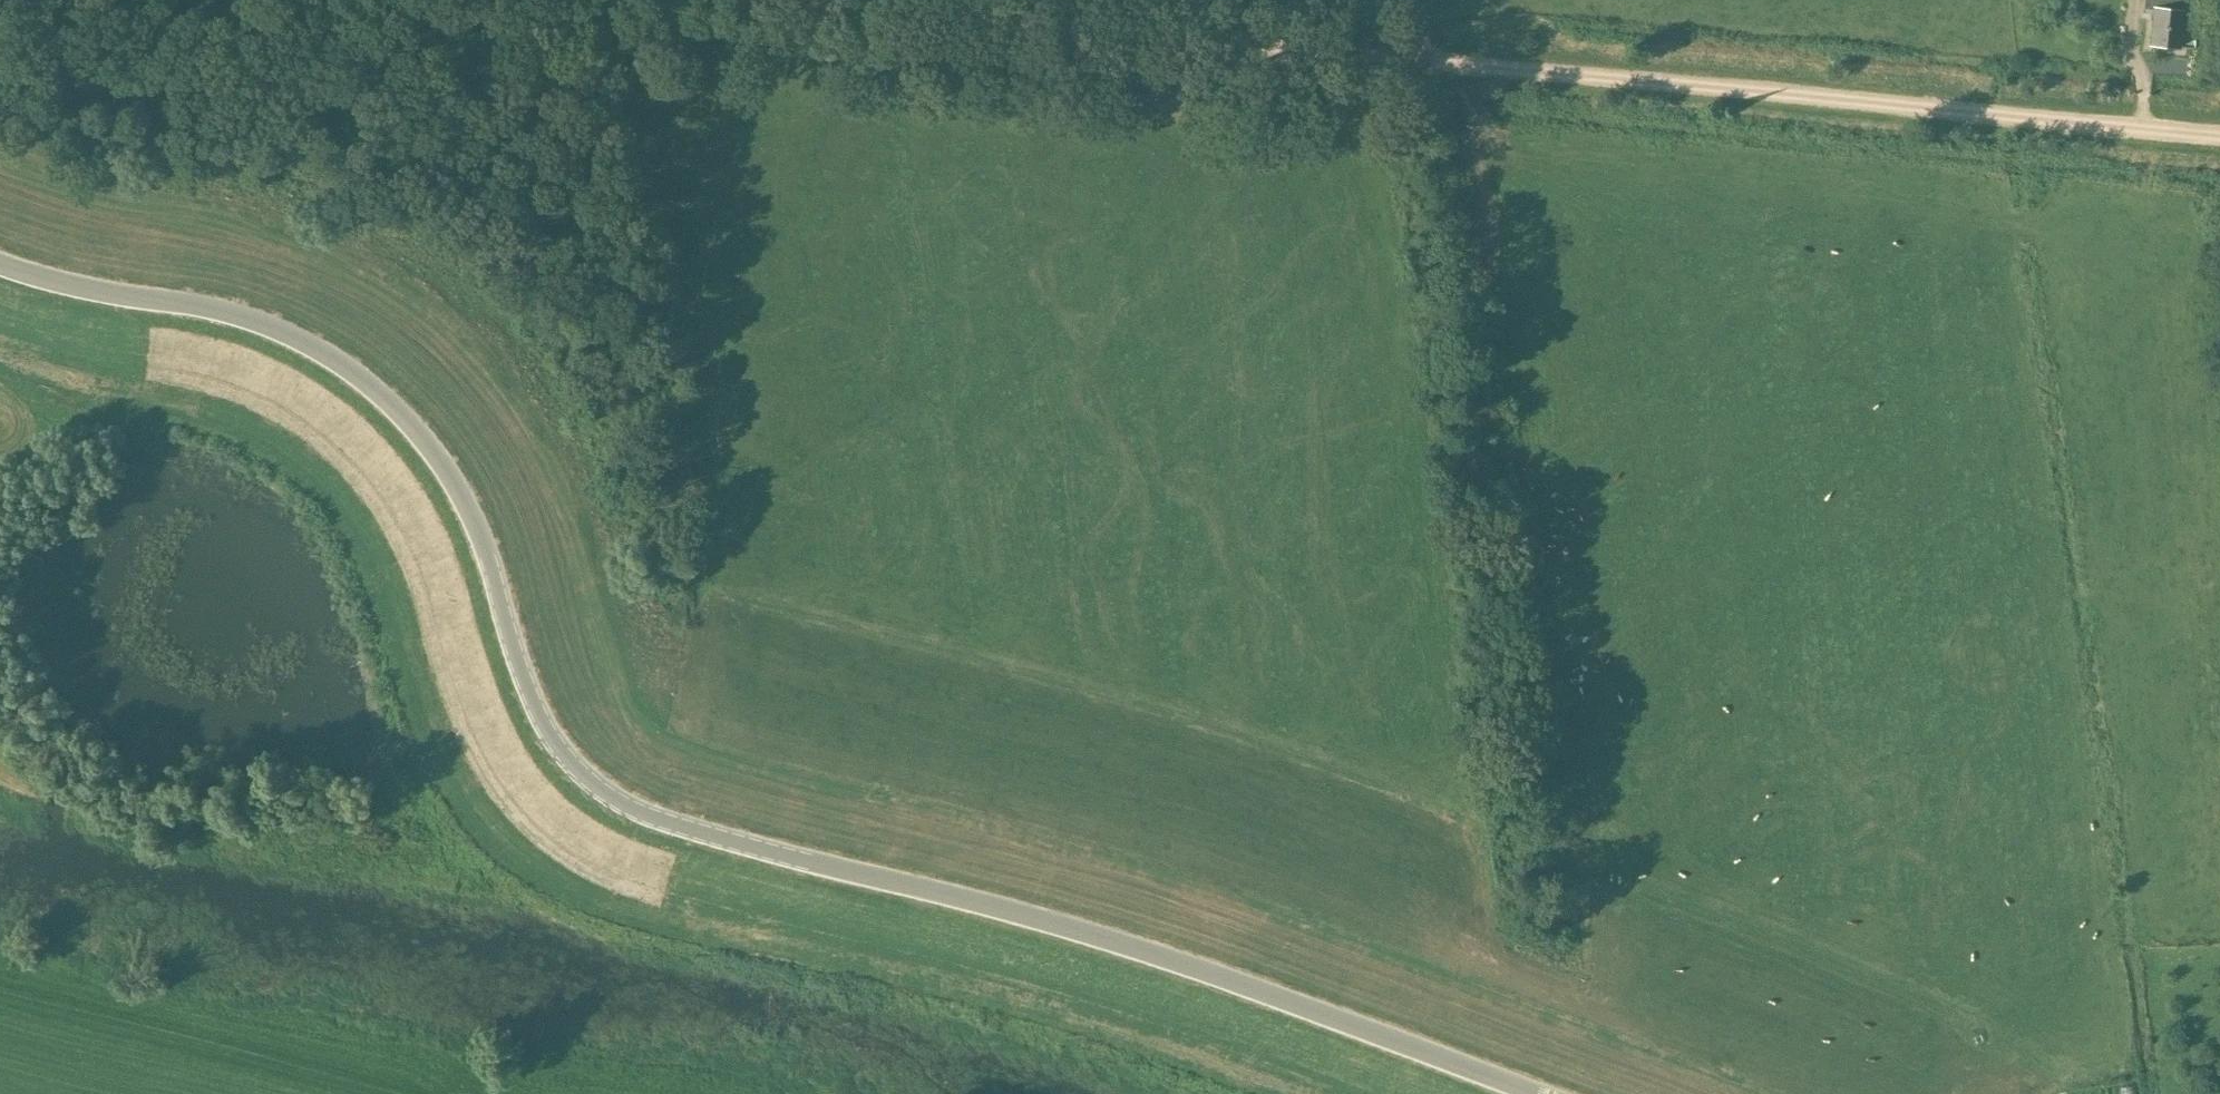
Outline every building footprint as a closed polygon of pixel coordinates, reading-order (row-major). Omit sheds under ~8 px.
[(2153,7),(2150,45),(2180,48),(2184,10),(2153,7)]
